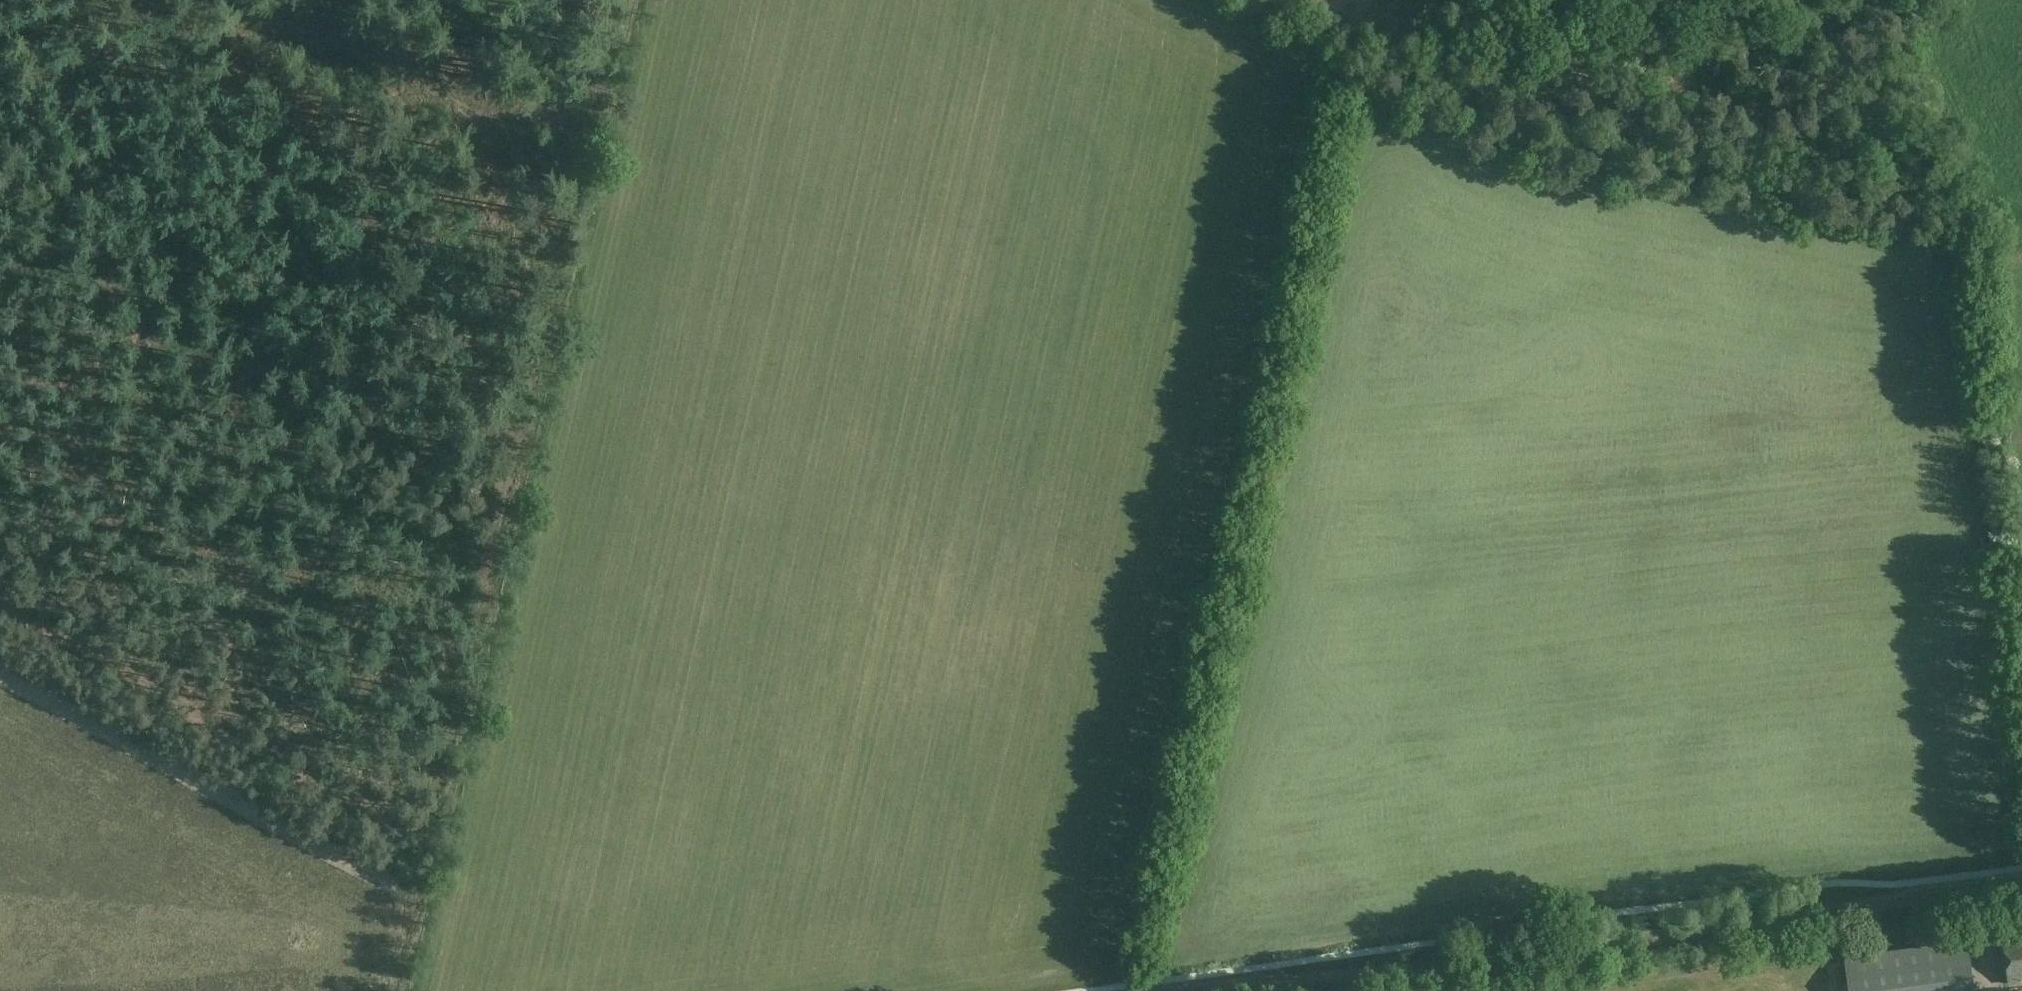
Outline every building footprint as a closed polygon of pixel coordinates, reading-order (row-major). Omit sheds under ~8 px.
[(2003,938),(2010,985),(2021,983),(2021,935),(2003,938)]
